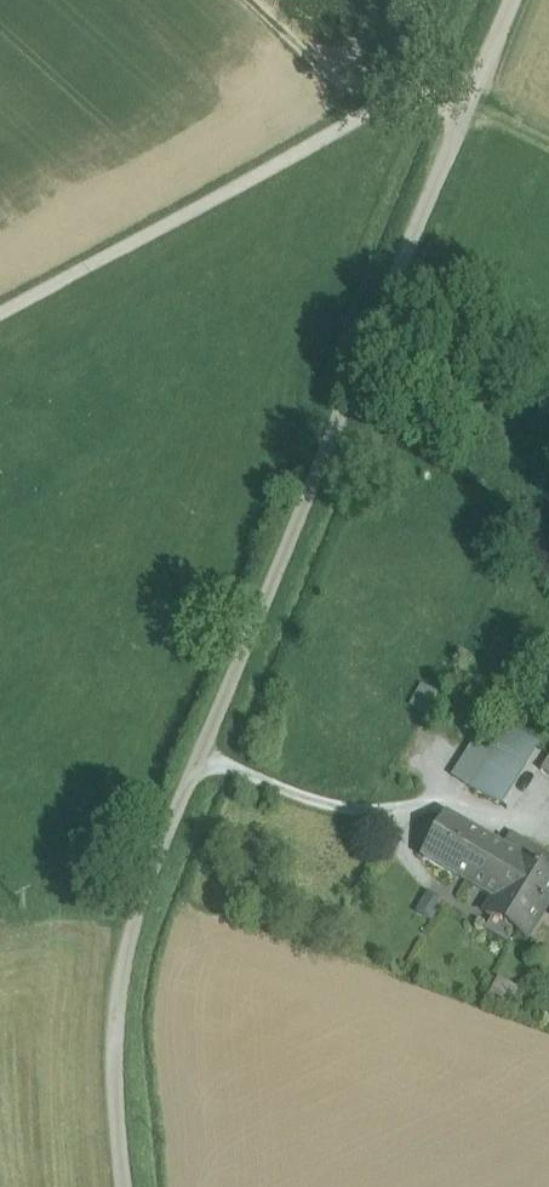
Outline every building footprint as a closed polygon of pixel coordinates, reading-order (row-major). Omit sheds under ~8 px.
[(423,712),(433,689),(419,683),(409,706),(423,712)] [(506,728),(495,745),(526,764),(537,747),(506,728)] [(453,778),(468,788),(489,754),(475,744),(453,778)] [(526,764),(495,745),(489,754),(468,788),(500,807),(526,764)] [(541,773),(548,778),(548,759),(541,773)] [(501,852),(447,821),(424,858),(496,899),(519,862),(501,852)] [(547,858),(510,837),(501,852),(519,862),(520,861),(539,873),(547,858)] [(520,861),(519,862),(496,899),(485,917),(525,941),(548,902),(548,879),(539,873),(520,861)]
